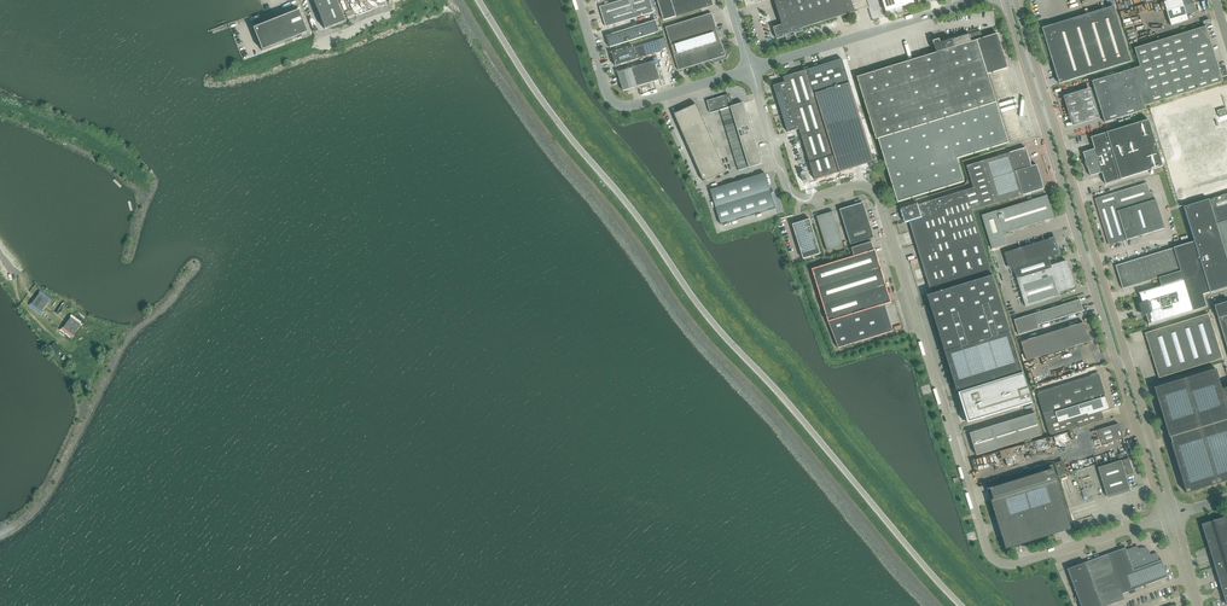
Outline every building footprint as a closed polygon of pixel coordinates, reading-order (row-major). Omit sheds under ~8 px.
[(324,28),(344,21),(336,0),(313,0),(324,28)] [(600,7),(606,27),(654,12),(650,0),(623,0),(600,7)] [(664,20),(713,5),(712,0),(657,0),(664,20)] [(782,25),(773,27),(777,39),(786,36),(787,40),(796,37),(795,33),(803,31),(803,28),(855,12),(852,0),(774,0),(782,25)] [(882,0),(885,10),(893,8),(903,5),(914,1),(914,0),(882,0)] [(1164,3),(1171,26),(1189,20),(1187,15),(1195,12),(1192,0),(1172,0),(1164,3)] [(1050,25),(1042,28),(1043,31),(1045,38),(1049,51),(1055,70),(1059,83),(1095,72),(1131,61),(1123,35),(1115,9),(1100,14),(1079,20),(1057,27),(1052,29),(1050,25)] [(268,22),(261,24),(253,28),(254,31),(255,31),(261,46),(260,46),(262,50),(270,47),(307,32),(298,10),(292,12),(268,22)] [(720,41),(712,13),(666,27),(674,55),(679,70),(710,60),(714,62),(727,59),(728,55),(727,50),(723,48),(721,41),(720,41)] [(656,20),(606,36),(610,47),(660,32),(656,20)] [(1137,67),(1092,81),(1097,97),(1105,122),(1146,109),(1145,106),(1148,104),(1174,97),(1223,81),(1219,69),(1217,69),(1208,41),(1210,40),(1206,27),(1134,48),(1140,66),(1137,67)] [(983,38),(981,34),(980,31),(960,37),(940,43),(939,39),(933,41),(934,45),(937,53),(857,77),(863,97),(876,139),(878,139),(898,202),(964,182),(957,158),(1008,143),(996,102),(987,74),(1008,68),(997,34),(983,38)] [(619,64),(637,59),(663,51),(662,49),(659,39),(633,47),(612,54),(614,60),(616,65),(619,64)] [(785,82),(773,85),(788,132),(799,129),(815,180),(838,172),(874,161),(849,82),(842,59),(806,70),(787,76),(783,77),(785,82)] [(655,61),(618,72),(623,91),(660,79),(655,61)] [(1067,95),(1075,124),(1102,117),(1099,107),(1084,111),(1079,91),(1075,92),(1076,93),(1067,95)] [(730,106),(730,107),(734,105),(733,105),(733,104),(731,101),(730,98),(728,94),(707,101),(710,113),(719,110),(720,110),(730,106)] [(762,164),(746,110),(743,102),(741,103),(734,105),(730,107),(720,110),(732,148),(739,171),(762,164)] [(1226,108),(1217,110),(1218,114),(1216,115),(1213,103),(1170,116),(1189,178),(1210,171),(1211,174),(1210,174),(1212,183),(1226,178),(1226,111),(1226,108)] [(696,104),(686,108),(674,114),(704,181),(726,172),(696,104)] [(1086,161),(1084,162),(1086,167),(1087,167),(1090,176),(1102,172),(1105,184),(1163,166),(1148,119),(1091,137),(1094,149),(1083,152),(1086,161)] [(1030,163),(1026,147),(966,166),(972,185),(971,185),(972,188),(935,199),(918,205),(917,203),(900,209),(905,223),(921,217),(924,227),(928,240),(932,253),(920,257),(931,294),(927,295),(944,352),(956,391),(958,390),(959,392),(957,393),(966,423),(968,423),(1032,403),(1010,332),(994,281),(995,280),(995,278),(994,279),(993,275),(973,211),(1044,188),(1037,164),(1035,165),(1031,166),(1030,163)] [(710,190),(721,225),(776,208),(765,173),(710,190)] [(1150,192),(1147,183),(1095,199),(1109,245),(1164,228),(1153,192),(1150,192)] [(1173,248),(1116,266),(1123,289),(1181,271),(1183,279),(1139,293),(1140,293),(1142,303),(1139,304),(1142,316),(1146,314),(1149,324),(1148,324),(1148,325),(1206,306),(1203,294),(1226,287),(1226,193),(1208,199),(1183,207),(1194,241),(1173,248)] [(1054,218),(1047,195),(997,211),(982,215),(992,249),(1006,244),(1003,233),(1054,218)] [(863,202),(840,210),(851,245),(874,237),(863,202)] [(833,212),(817,217),(827,251),(844,246),(833,212)] [(793,224),(795,231),(803,259),(821,254),(810,219),(793,224)] [(1054,237),(1022,247),(1008,252),(1013,268),(1014,268),(1027,264),(1048,257),(1059,254),(1054,237)] [(891,302),(883,276),(875,250),(874,250),(872,242),(852,248),(854,256),(812,269),(828,322),(838,348),(893,331),(880,335),(872,308),(891,302)] [(1048,257),(1027,264),(1014,268),(1017,279),(1026,306),(1061,296),(1059,292),(1075,287),(1066,261),(1051,265),(1048,257)] [(38,297),(25,307),(35,321),(48,311),(38,297)] [(1083,311),(1080,299),(1014,320),(1019,335),(1038,329),(1037,325),(1083,311)] [(1214,306),(1226,347),(1226,302),(1214,306)] [(63,327),(61,329),(73,338),(74,335),(73,335),(80,325),(81,326),(83,323),(71,314),(70,317),(71,317),(63,327)] [(1145,333),(1153,360),(1159,378),(1222,358),(1208,314),(1145,333)] [(1021,342),(1027,361),(1090,341),(1084,322),(1021,342)] [(1172,442),(1171,443),(1186,493),(1226,480),(1226,387),(1222,388),(1216,369),(1154,388),(1169,438),(1170,438),(1172,442)] [(1102,411),(1109,408),(1107,401),(1098,373),(1039,392),(1037,394),(1049,433),(1052,435),(1104,419),(1102,411)] [(1035,413),(991,426),(970,433),(976,455),(1042,435),(1035,413)] [(1123,438),(1119,426),(1118,423),(1097,430),(1102,444),(1123,438)] [(1129,458),(1098,468),(1107,496),(1130,489),(1126,476),(1134,473),(1129,458)] [(1054,466),(1057,475),(1065,473),(1061,463),(1054,466)] [(990,488),(990,489),(991,489),(994,499),(991,500),(1006,549),(1072,529),(1053,469),(990,488)] [(1214,565),(1226,605),(1226,516),(1202,524),(1214,565)] [(1067,569),(1081,605),(1107,605),(1125,600),(1123,593),(1168,577),(1162,560),(1159,561),(1156,553),(1151,555),(1149,552),(1148,549),(1147,548),(1144,547),(1142,548),(1141,548),(1141,549),(1139,550),(1138,546),(1126,550),(1125,548),(1067,569)]
